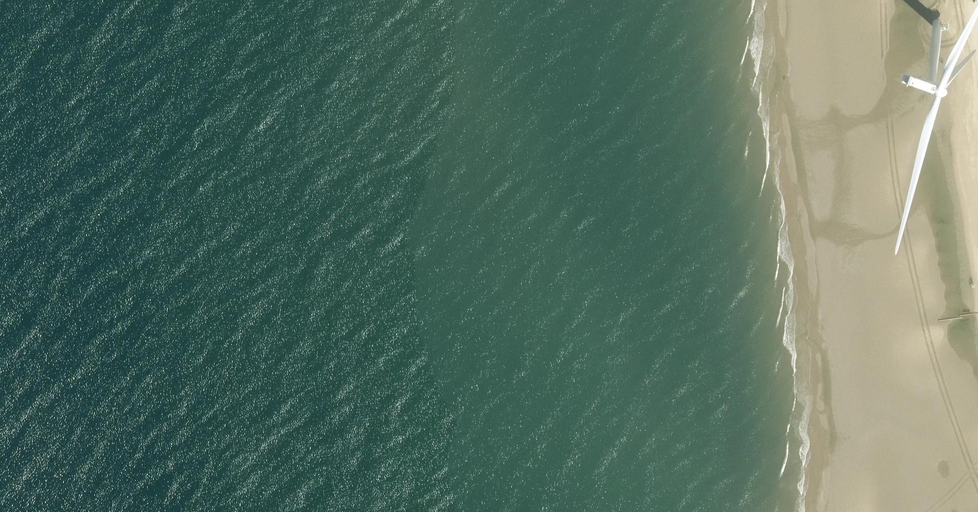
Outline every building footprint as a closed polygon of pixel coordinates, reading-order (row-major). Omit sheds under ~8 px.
[(918,27),(918,28),(918,29),(918,30),(918,31),(919,32),(919,33),(919,34),(920,35),(920,36),(920,37),(921,37),(921,38),(922,38),(922,39),(923,39),(923,40),(924,41),(925,41),(925,42),(926,42),(927,43),(928,43),(928,44),(929,44),(930,44),(931,44),(931,45),(932,45),(933,45),(934,45),(935,45),(936,45),(937,45),(938,45),(939,45),(940,44),(941,44),(942,44),(943,43),(944,43),(944,42),(945,42),(946,41),(947,41),(947,40),(948,39),(949,38),(950,37),(950,36),(950,35),(951,35),(951,34),(951,33),(952,33),(952,32),(952,31),(952,30),(952,29),(952,28),(952,27),(952,26),(952,25),(952,24),(952,23),(951,23),(951,22),(951,21),(950,21),(950,20),(950,19),(949,19),(949,18),(948,17),(947,16),(947,15),(946,15),(945,14),(944,14),(944,13),(943,13),(942,12),(941,12),(940,12),(939,12),(939,11),(938,11),(937,11),(936,11),(935,11),(934,11),(933,11),(932,11),(931,12),(930,12),(929,12),(928,12),(928,13),(927,13),(926,14),(925,14),(925,15),(924,15),(923,16),(923,17),(922,17),(922,18),(921,18),(921,19),(920,20),(920,21),(919,22),(919,23),(919,24),(918,25),(918,26),(918,27)]
